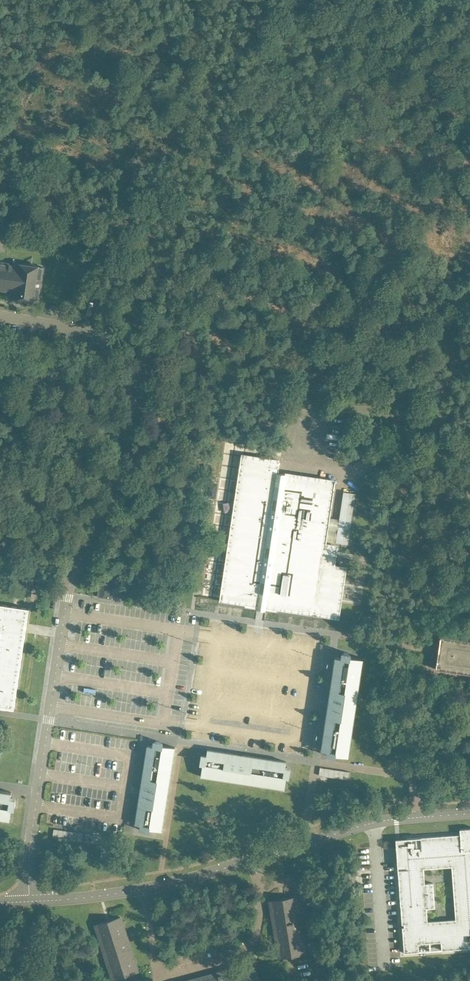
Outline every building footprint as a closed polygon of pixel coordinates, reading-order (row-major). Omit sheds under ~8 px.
[(6,253),(9,233),(0,231),(0,252),(6,253)] [(11,291),(10,298),(39,302),(44,267),(15,263),(15,264),(0,262),(0,290),(11,291)] [(222,598),(222,599),(222,601),(234,601),(234,603),(246,602),(245,606),(257,608),(258,604),(266,605),(266,609),(278,611),(278,607),(289,611),(290,609),(301,613),(302,611),(313,614),(314,613),(325,616),(326,615),(337,618),(337,616),(338,617),(338,615),(337,615),(339,605),(340,605),(340,603),(339,603),(340,602),(341,593),(342,593),(342,591),(341,591),(343,581),(344,580),(343,579),(345,569),(345,568),(344,568),(333,566),(334,566),(333,566),(335,555),(335,554),(336,551),(336,548),(337,548),(337,546),(335,546),(325,545),(325,541),(327,530),(329,514),(330,509),(332,493),(334,482),(334,483),(334,481),(333,481),(322,480),(322,479),(321,479),(298,476),(297,475),(297,476),(286,474),(285,474),(278,473),(280,463),(280,462),(280,461),(245,456),(243,455),(243,457),(241,467),(241,469),(240,479),(239,481),(238,491),(238,492),(236,503),(236,504),(234,515),(234,516),(233,526),(232,527),(232,528),(231,538),(231,540),(229,550),(229,552),(227,562),(227,564),(225,574),(225,575),(225,576),(224,586),(223,587),(224,588),(223,598),(222,598)] [(376,468),(380,474),(388,468),(384,462),(376,468)] [(344,492),(338,532),(336,542),(348,544),(356,493),(344,492)] [(20,595),(31,597),(34,577),(23,576),(20,595)] [(98,596),(112,599),(114,583),(100,581),(98,596)] [(14,709),(29,609),(0,604),(0,707),(14,709)] [(469,674),(469,640),(441,635),(436,669),(469,674)] [(336,754),(349,756),(363,658),(351,656),(350,659),(335,656),(329,700),(330,701),(330,706),(328,706),(322,749),(336,752),(336,754)] [(149,829),(162,831),(175,747),(162,745),(162,747),(153,746),(147,745),(141,789),(142,789),(141,794),(140,794),(135,824),(141,825),(150,826),(149,829)] [(208,749),(205,764),(203,763),(201,776),(285,789),(287,776),(284,776),(286,761),(242,755),(242,756),(237,755),(237,754),(208,749)] [(319,775),(348,779),(349,771),(320,767),(319,775)] [(10,820),(12,807),(9,807),(11,798),(12,792),(0,790),(0,818),(10,820)] [(53,836),(82,841),(84,833),(54,828),(53,836)] [(402,924),(404,924),(404,927),(402,927),(404,953),(419,952),(419,944),(441,942),(442,950),(469,948),(469,828),(460,829),(460,834),(406,838),(407,850),(401,851),(402,862),(397,862),(402,924)] [(84,841),(99,844),(100,836),(91,834),(86,834),(84,841)] [(344,869),(346,885),(356,884),(354,869),(344,869)] [(305,953),(296,897),(271,901),(280,958),(305,953)] [(254,907),(253,900),(231,904),(232,911),(254,907)] [(96,924),(114,979),(138,972),(120,917),(96,924)] [(211,948),(221,945),(219,935),(208,938),(211,948)] [(254,963),(189,980),(259,980),(254,963)]
